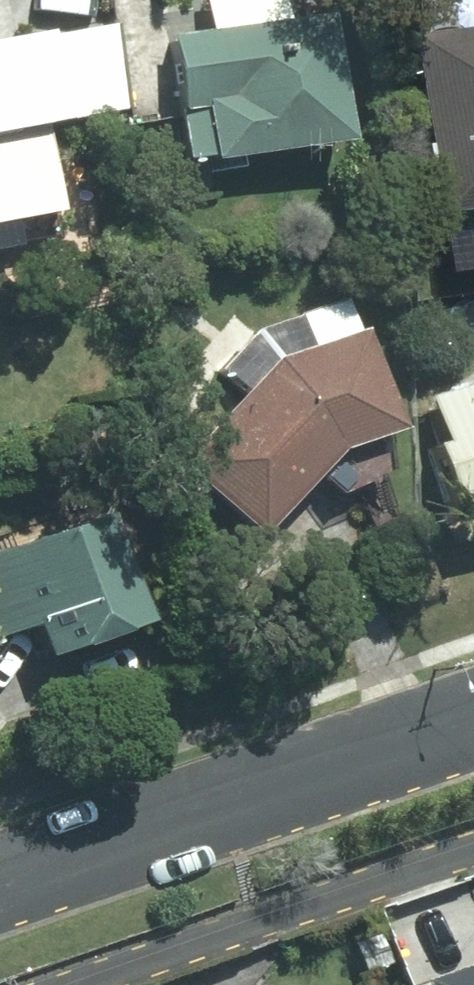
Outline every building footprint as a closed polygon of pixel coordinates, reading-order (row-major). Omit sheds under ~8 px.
[(170,36),(184,166),(350,148),(336,23),(285,28),(282,0),(209,0),(212,31),(170,36)] [(434,214),(473,210),(473,23),(416,29),(434,214)] [(0,49),(0,223),(51,215),(37,128),(125,114),(112,31),(0,49)] [(405,429),(369,324),(357,328),(347,299),(266,326),(218,377),(250,393),(174,464),(260,541),(339,451),(405,429)] [(463,537),(473,533),(473,382),(429,396),(444,445),(433,448),(463,537)] [(34,627),(44,659),(146,626),(109,514),(0,550),(0,638),(34,627)] [(423,984),(473,984),(473,966),(423,984)]
